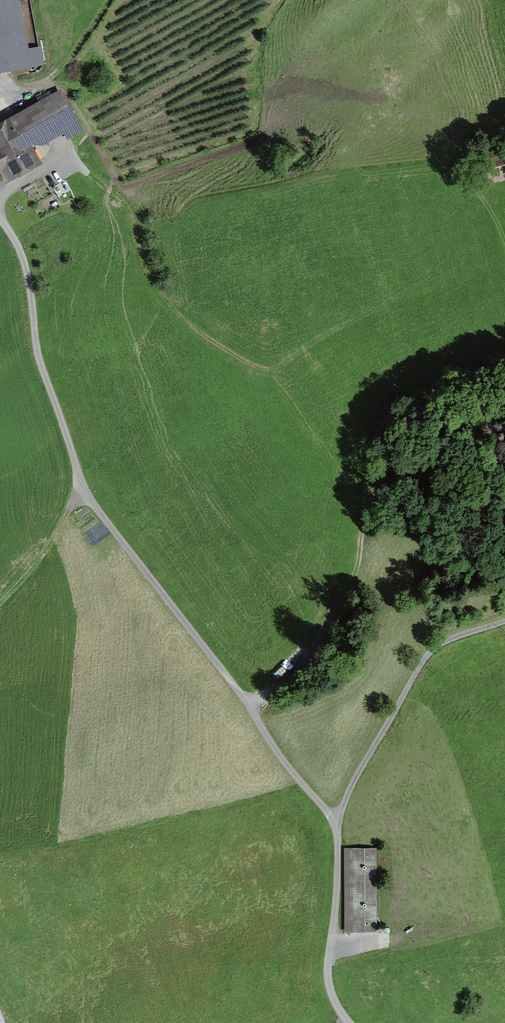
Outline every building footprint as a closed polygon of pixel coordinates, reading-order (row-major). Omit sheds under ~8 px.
[(29,65),(18,0),(0,0),(0,70),(29,65)] [(50,90),(37,96),(40,102),(53,96),(50,90)] [(52,121),(59,118),(70,111),(60,92),(0,126),(0,163),(2,166),(0,168),(0,170),(5,179),(34,163),(25,146),(33,142),(45,141),(59,133),(52,121)] [(70,136),(82,129),(70,111),(59,118),(70,136)] [(489,178),(504,174),(504,154),(484,159),(489,178)] [(351,848),(352,929),(378,929),(377,847),(351,848)]
